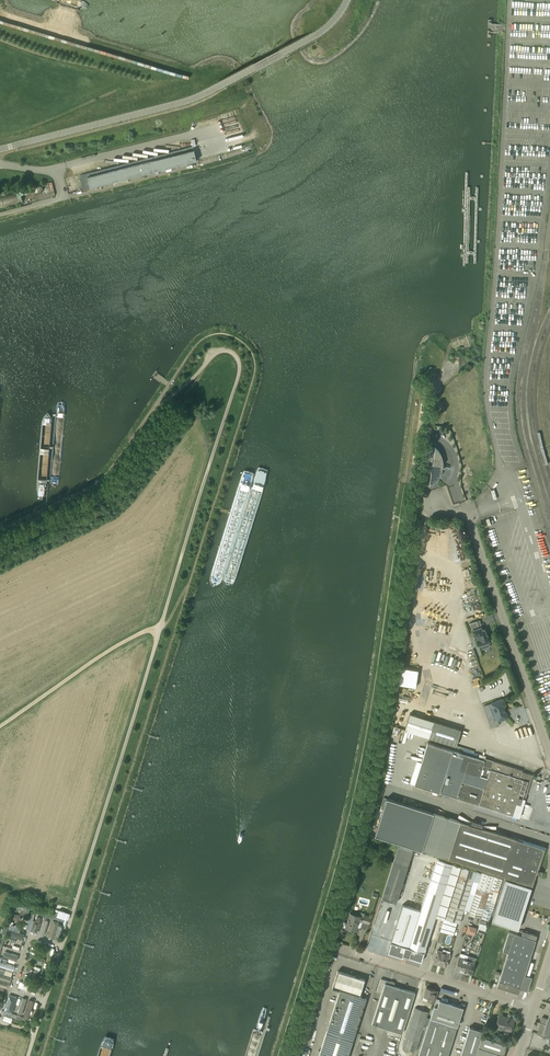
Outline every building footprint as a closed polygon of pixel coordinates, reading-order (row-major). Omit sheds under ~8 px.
[(193,146),(80,175),(84,189),(197,161),(193,146)] [(19,201),(23,200),(21,194),(24,193),(23,190),(20,190),(20,191),(16,192),(17,192),(0,197),(0,208),(20,203),(19,201)] [(440,453),(439,453),(439,452),(438,451),(437,450),(437,449),(436,448),(436,444),(435,447),(432,446),(432,443),(429,465),(432,466),(430,484),(437,478),(438,478),(439,476),(440,475),(440,474),(441,472),(441,471),(442,470),(443,465),(443,464),(442,463),(442,462),(442,460),(442,459),(442,458),(441,457),(441,456),(440,455),(440,453)] [(488,538),(492,549),(503,545),(499,534),(488,538)] [(463,614),(465,621),(477,618),(475,611),(463,614)] [(479,627),(477,621),(470,623),(474,636),(477,635),(478,638),(477,639),(479,645),(481,644),(482,648),(489,646),(488,642),(490,641),(488,635),(487,635),(485,629),(482,630),(481,627),(479,627)] [(477,646),(475,641),(472,642),(477,656),(480,655),(479,651),(478,651),(476,646),(477,646)] [(420,670),(404,666),(400,682),(417,687),(420,670)] [(503,699),(491,703),(486,705),(488,709),(485,710),(484,713),(486,714),(491,727),(499,724),(498,720),(507,717),(503,705),(505,704),(503,699)] [(405,730),(429,737),(456,746),(455,746),(474,752),(474,751),(456,745),(461,729),(434,721),(410,713),(405,730)] [(498,762),(493,760),(486,758),(485,760),(428,742),(414,784),(512,815),(518,797),(525,799),(533,775),(522,771),(523,770),(503,764),(502,766),(498,765),(498,762)] [(471,825),(460,821),(386,798),(375,835),(516,880),(527,883),(532,885),(535,874),(542,875),(543,871),(537,869),(544,848),(481,828),(481,824),(473,821),(471,825)] [(386,940),(395,910),(395,909),(398,899),(397,899),(409,862),(413,851),(398,846),(394,861),(382,898),(366,946),(371,947),(375,936),(386,940)] [(444,919),(444,918),(461,866),(436,858),(420,910),(403,904),(387,952),(403,957),(406,946),(424,952),(436,916),(444,919)] [(461,866),(444,918),(446,919),(460,923),(473,881),(478,882),(481,872),(476,871),(461,866)] [(482,872),(481,872),(478,882),(469,914),(489,920),(502,879),(482,872)] [(526,885),(527,883),(516,880),(515,882),(505,879),(492,921),(518,929),(531,888),(531,887),(526,885)] [(59,910),(58,912),(57,916),(65,918),(67,912),(59,910)] [(19,921),(20,915),(10,912),(8,918),(19,921)] [(347,922),(344,922),(343,926),(356,931),(359,920),(362,921),(369,924),(371,917),(364,915),(363,918),(360,917),(360,916),(350,913),(347,922)] [(441,943),(445,932),(447,926),(444,925),(446,919),(444,918),(441,930),(440,930),(437,941),(441,943)] [(59,922),(53,920),(48,937),(53,938),(59,922)] [(38,923),(29,921),(26,931),(35,933),(38,923)] [(44,936),(47,922),(43,921),(39,935),(44,936)] [(474,935),(477,928),(469,925),(466,933),(474,935)] [(24,934),(9,930),(8,934),(23,938),(24,934)] [(520,989),(527,991),(532,978),(525,975),(537,935),(523,931),(521,936),(509,931),(503,951),(508,952),(497,986),(519,993),(520,989)] [(433,963),(446,967),(450,954),(437,950),(433,963)] [(18,956),(4,953),(3,959),(16,963),(18,956)] [(463,972),(468,955),(460,953),(455,969),(463,972)] [(42,964),(44,958),(29,954),(28,960),(42,964)] [(468,955),(463,972),(471,974),(476,958),(468,955)] [(0,962),(0,963),(0,969),(11,972),(13,966),(0,962)] [(356,977),(338,971),(333,987),(340,989),(319,1055),(348,1055),(366,998),(359,995),(364,979),(359,978),(360,976),(356,974),(356,977)] [(34,989),(41,991),(45,977),(39,975),(34,989)] [(382,993),(372,1024),(402,1033),(415,992),(394,986),(395,983),(381,978),(377,992),(382,993)] [(27,990),(29,984),(20,980),(18,987),(27,990)] [(435,989),(426,987),(424,996),(428,997),(427,1001),(435,1003),(438,994),(434,993),(435,989)] [(15,997),(8,995),(3,1009),(10,1012),(15,997)] [(457,1026),(458,1026),(463,1008),(461,1003),(440,998),(438,1004),(435,1003),(418,1055),(447,1055),(457,1026)] [(21,1015),(25,1000),(20,999),(16,1014),(21,1015)] [(32,1018),(37,1004),(32,1002),(27,1017),(32,1018)] [(416,1051),(428,1011),(415,1007),(403,1047),(416,1051)] [(542,1017),(543,1018),(542,1023),(539,1022),(540,1023),(537,1033),(548,1037),(548,1043),(549,1044),(549,1012),(548,1019),(542,1017)] [(510,1032),(515,1019),(499,1014),(495,1027),(510,1032)] [(481,1036),(483,1031),(470,1026),(460,1055),(503,1055),(507,1044),(481,1036)]
